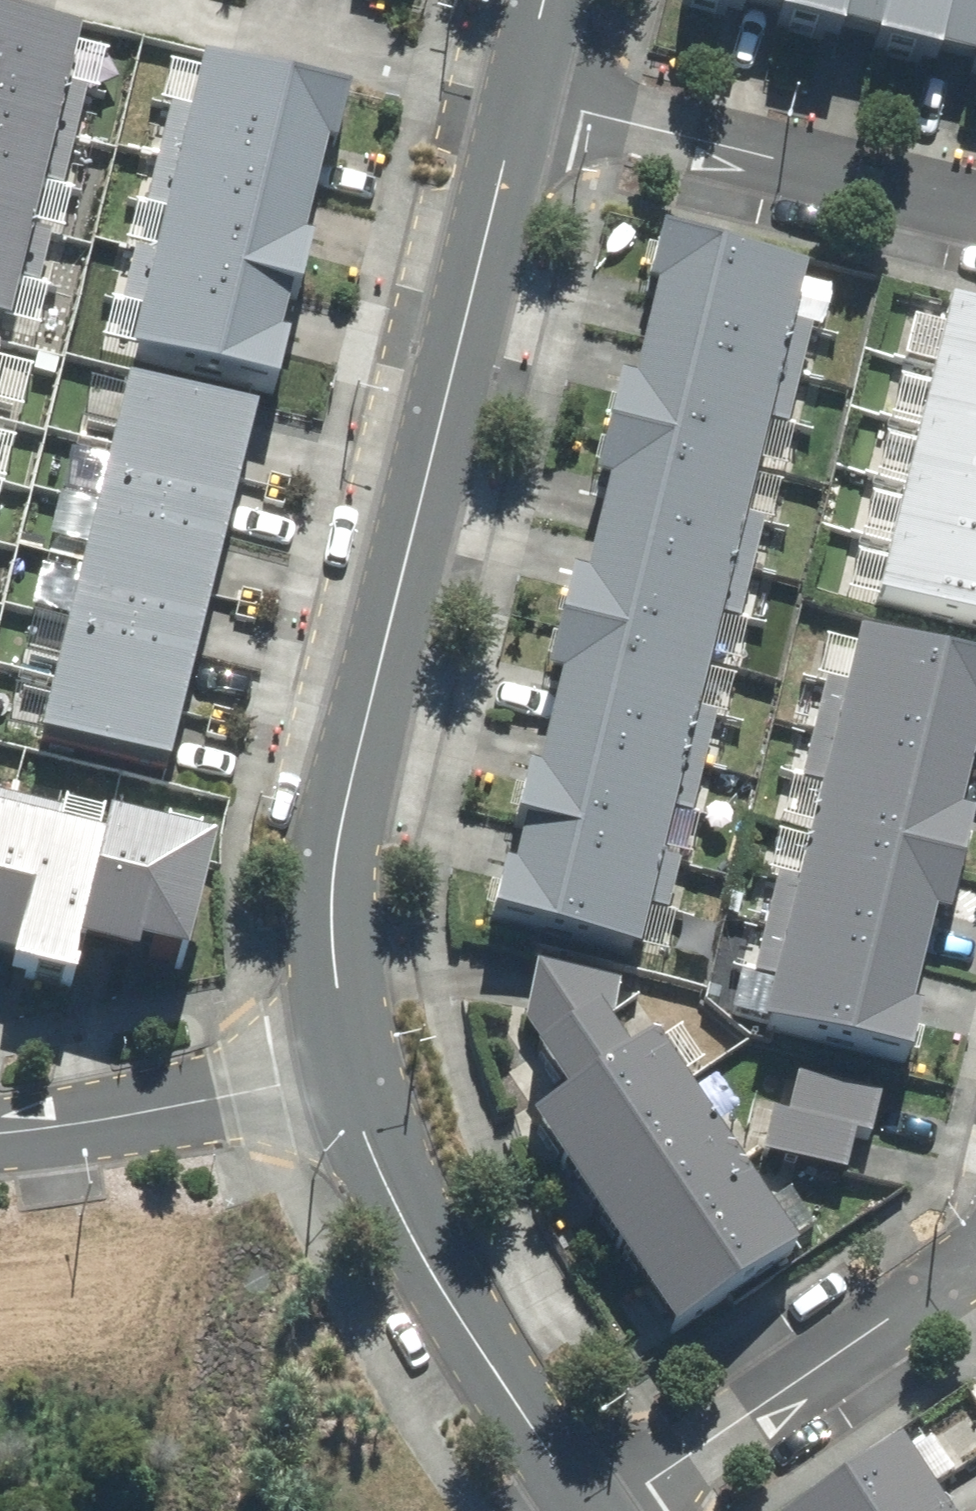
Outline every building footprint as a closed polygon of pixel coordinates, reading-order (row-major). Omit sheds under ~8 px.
[(680,9),(780,34),(789,0),(683,0),(680,9)] [(780,34),(880,58),(894,0),(789,0),(780,34)] [(880,58),(975,82),(975,0),(894,0),(880,58)] [(57,130),(80,35),(0,15),(0,116),(57,130)] [(204,66),(181,160),(320,193),(343,99),(204,66)] [(33,226),(57,130),(0,116),(0,218),(33,226)] [(181,160),(158,254),(297,288),(320,193),(181,160)] [(10,321),(33,226),(0,218),(0,319),(10,321)] [(666,236),(642,334),(788,370),(812,272),(666,236)] [(158,254),(135,348),(274,382),(297,288),(158,254)] [(939,374),(975,383),(975,318),(954,313),(939,374)] [(621,380),(609,430),(764,468),(788,370),(642,334),(630,382),(621,380)] [(925,432),(975,444),(975,383),(939,374),(925,432)] [(126,385),(112,443),(242,474),(256,416),(126,385)] [(607,474),(593,529),(740,565),(764,468),(609,430),(599,472),(607,474)] [(911,490),(975,506),(975,444),(925,432),(911,490)] [(112,443),(98,500),(228,531),(242,474),(112,443)] [(896,549),(975,569),(975,506),(911,490),(896,549)] [(98,500),(85,558),(215,589),(228,531),(98,500)] [(573,571),(560,624),(716,663),(740,565),(593,529),(582,574),(573,571)] [(896,549),(882,608),(975,631),(975,569),(896,549)] [(85,558),(71,615),(201,647),(215,589),(85,558)] [(71,615),(57,673),(187,704),(201,647),(71,615)] [(558,673),(545,724),(691,760),(716,663),(560,624),(548,671),(558,673)] [(840,731),(975,764),(975,660),(864,633),(840,731)] [(57,673),(43,731),(173,762),(187,704),(57,673)] [(545,724),(521,822),(667,858),(691,760),(545,724)] [(816,829),(965,865),(975,822),(975,764),(840,731),(816,829)] [(13,818),(0,814),(0,869),(13,818)] [(74,984),(83,951),(111,843),(13,818),(0,869),(0,964),(74,984)] [(521,822),(497,919),(643,955),(667,858),(521,822)] [(116,825),(111,843),(83,951),(184,977),(217,851),(116,825)] [(816,829),(792,927),(941,963),(965,865),(816,829)] [(792,927),(768,1025),(917,1062),(941,963),(792,927)] [(601,1007),(537,1050),(570,1100),(634,1057),(601,1007)] [(730,1146),(659,1040),(634,1057),(570,1100),(535,1123),(607,1229),(730,1146)] [(799,1076),(791,1115),(774,1112),(764,1157),(849,1176),(858,1137),(874,1141),(885,1095),(799,1076)] [(802,1252),(730,1146),(607,1229),(679,1335),(802,1252)] [(906,1448),(812,1510),(948,1510),(906,1448)]
